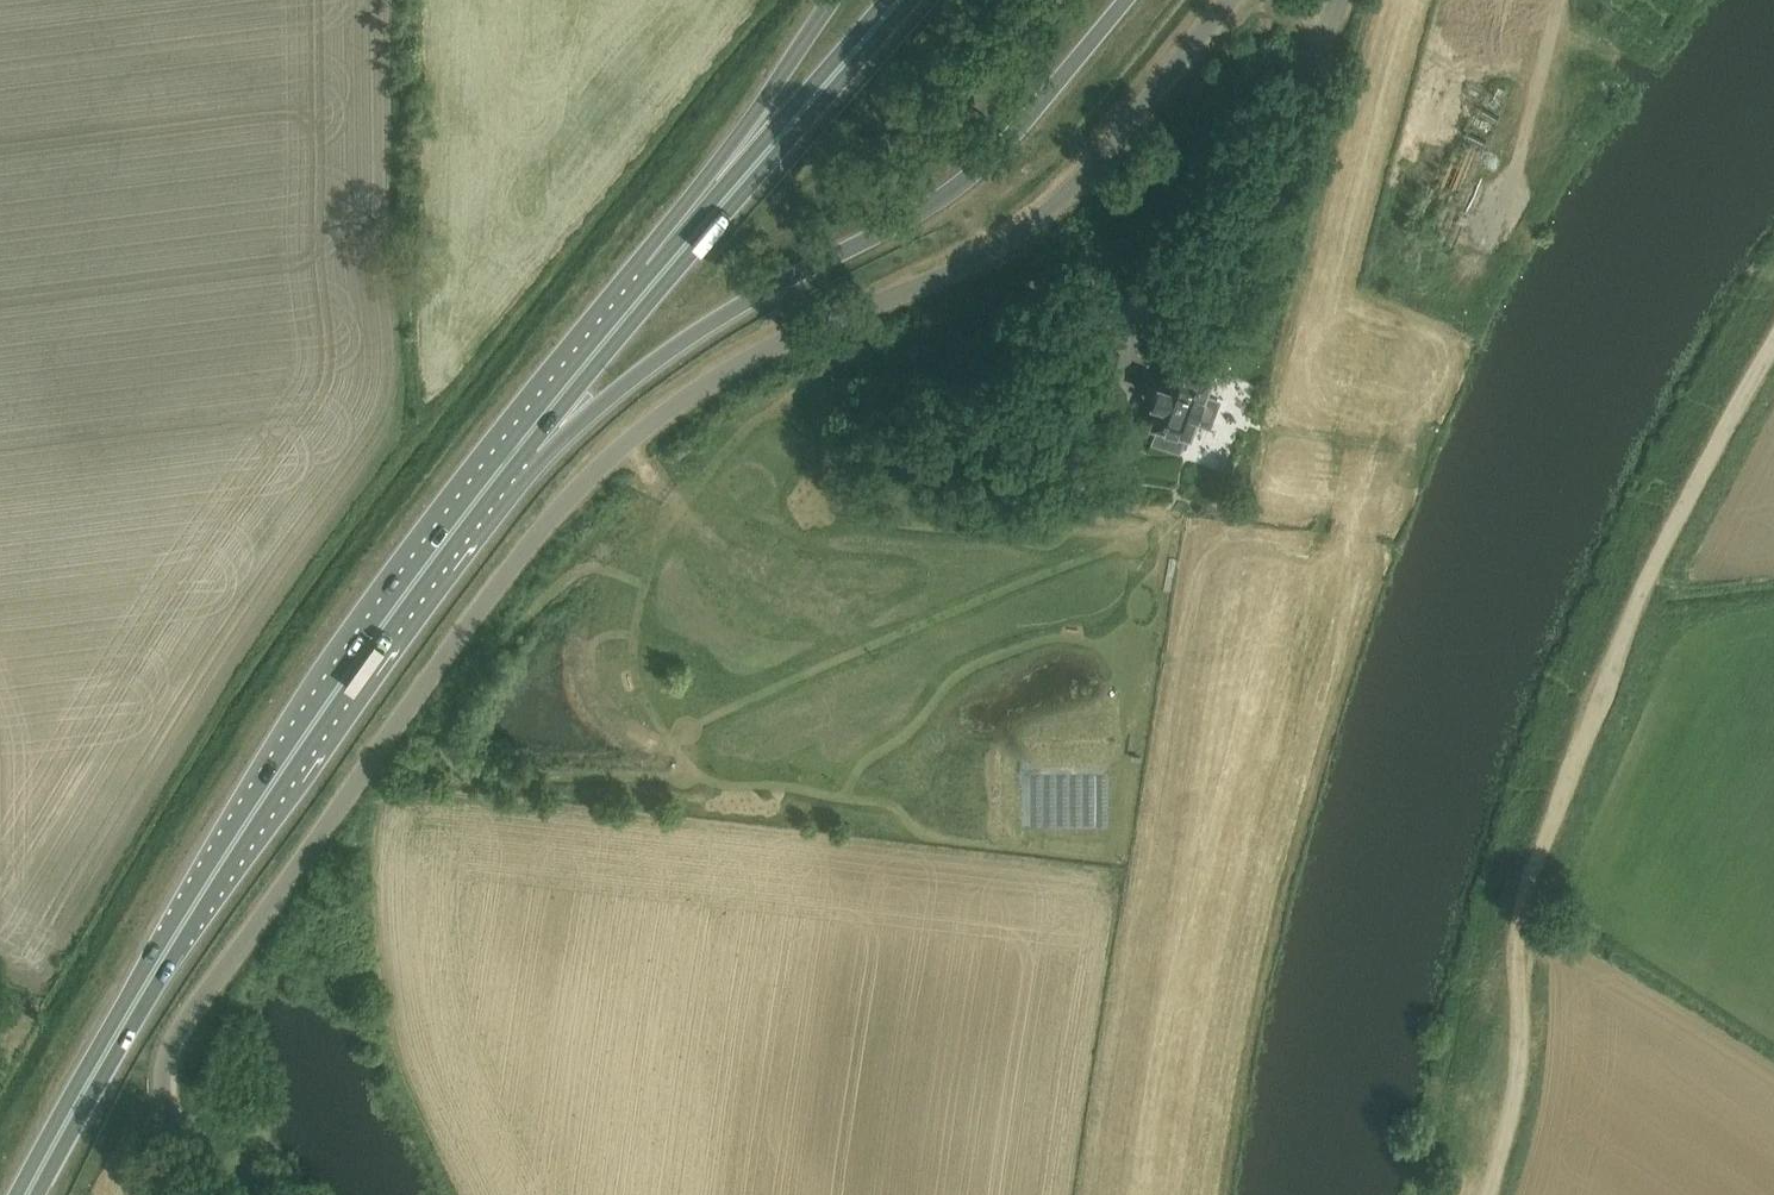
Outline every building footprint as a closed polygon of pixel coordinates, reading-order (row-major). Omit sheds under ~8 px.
[(1154,435),(1179,445),(1184,433),(1191,435),(1197,418),(1210,423),(1219,398),(1207,393),(1213,376),(1174,361),(1166,382),(1159,380),(1153,397),(1159,399),(1152,420),(1158,423),(1154,435)]
